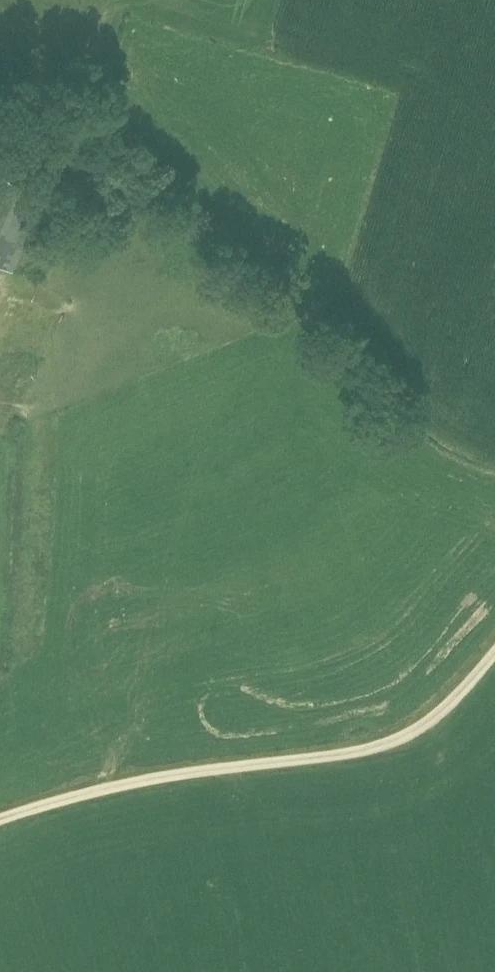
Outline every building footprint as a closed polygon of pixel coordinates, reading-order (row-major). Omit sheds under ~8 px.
[(0,178),(0,263),(12,268),(46,195),(2,174),(0,178)]
